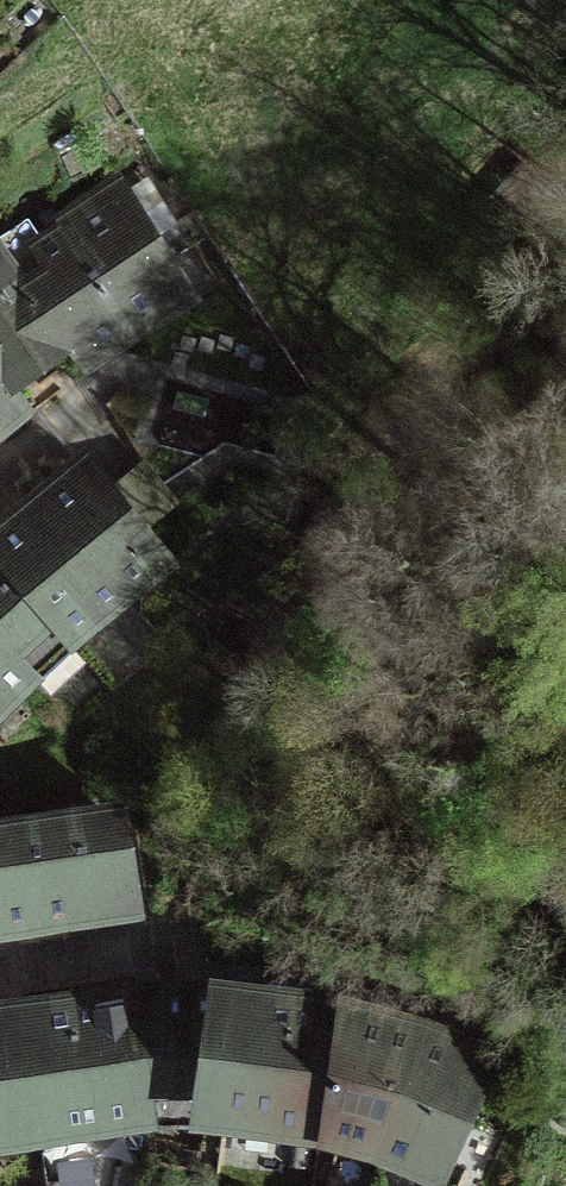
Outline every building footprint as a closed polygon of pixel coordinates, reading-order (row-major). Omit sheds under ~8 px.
[(52,208),(66,231),(125,325),(184,291),(103,176),(52,208)] [(125,325),(66,231),(43,243),(29,217),(0,236),(0,252),(61,335),(81,355),(125,325)] [(61,335),(0,252),(0,366),(5,373),(61,335)] [(5,373),(0,366),(0,414),(21,396),(5,373)] [(0,534),(0,553),(65,634),(156,559),(82,470),(0,534)] [(65,634),(0,553),(0,638),(30,669),(55,692),(88,658),(65,634)] [(30,669),(0,638),(0,699),(30,669)] [(0,832),(0,863),(9,921),(14,946),(133,929),(127,804),(0,832)] [(9,921),(0,863),(0,919),(9,921)] [(133,973),(70,980),(87,1119),(155,1109),(136,996),(133,973)] [(87,1119),(70,980),(0,989),(0,1119),(2,1130),(87,1119)] [(226,994),(136,996),(155,1109),(154,1125),(210,1125),(209,1106),(226,994)] [(209,1106),(324,1124),(341,1011),(226,994),(209,1106)] [(428,1033),(341,1011),(324,1124),(379,1141),(428,1033)] [(483,1055),(428,1033),(379,1141),(437,1169),(483,1055)]
